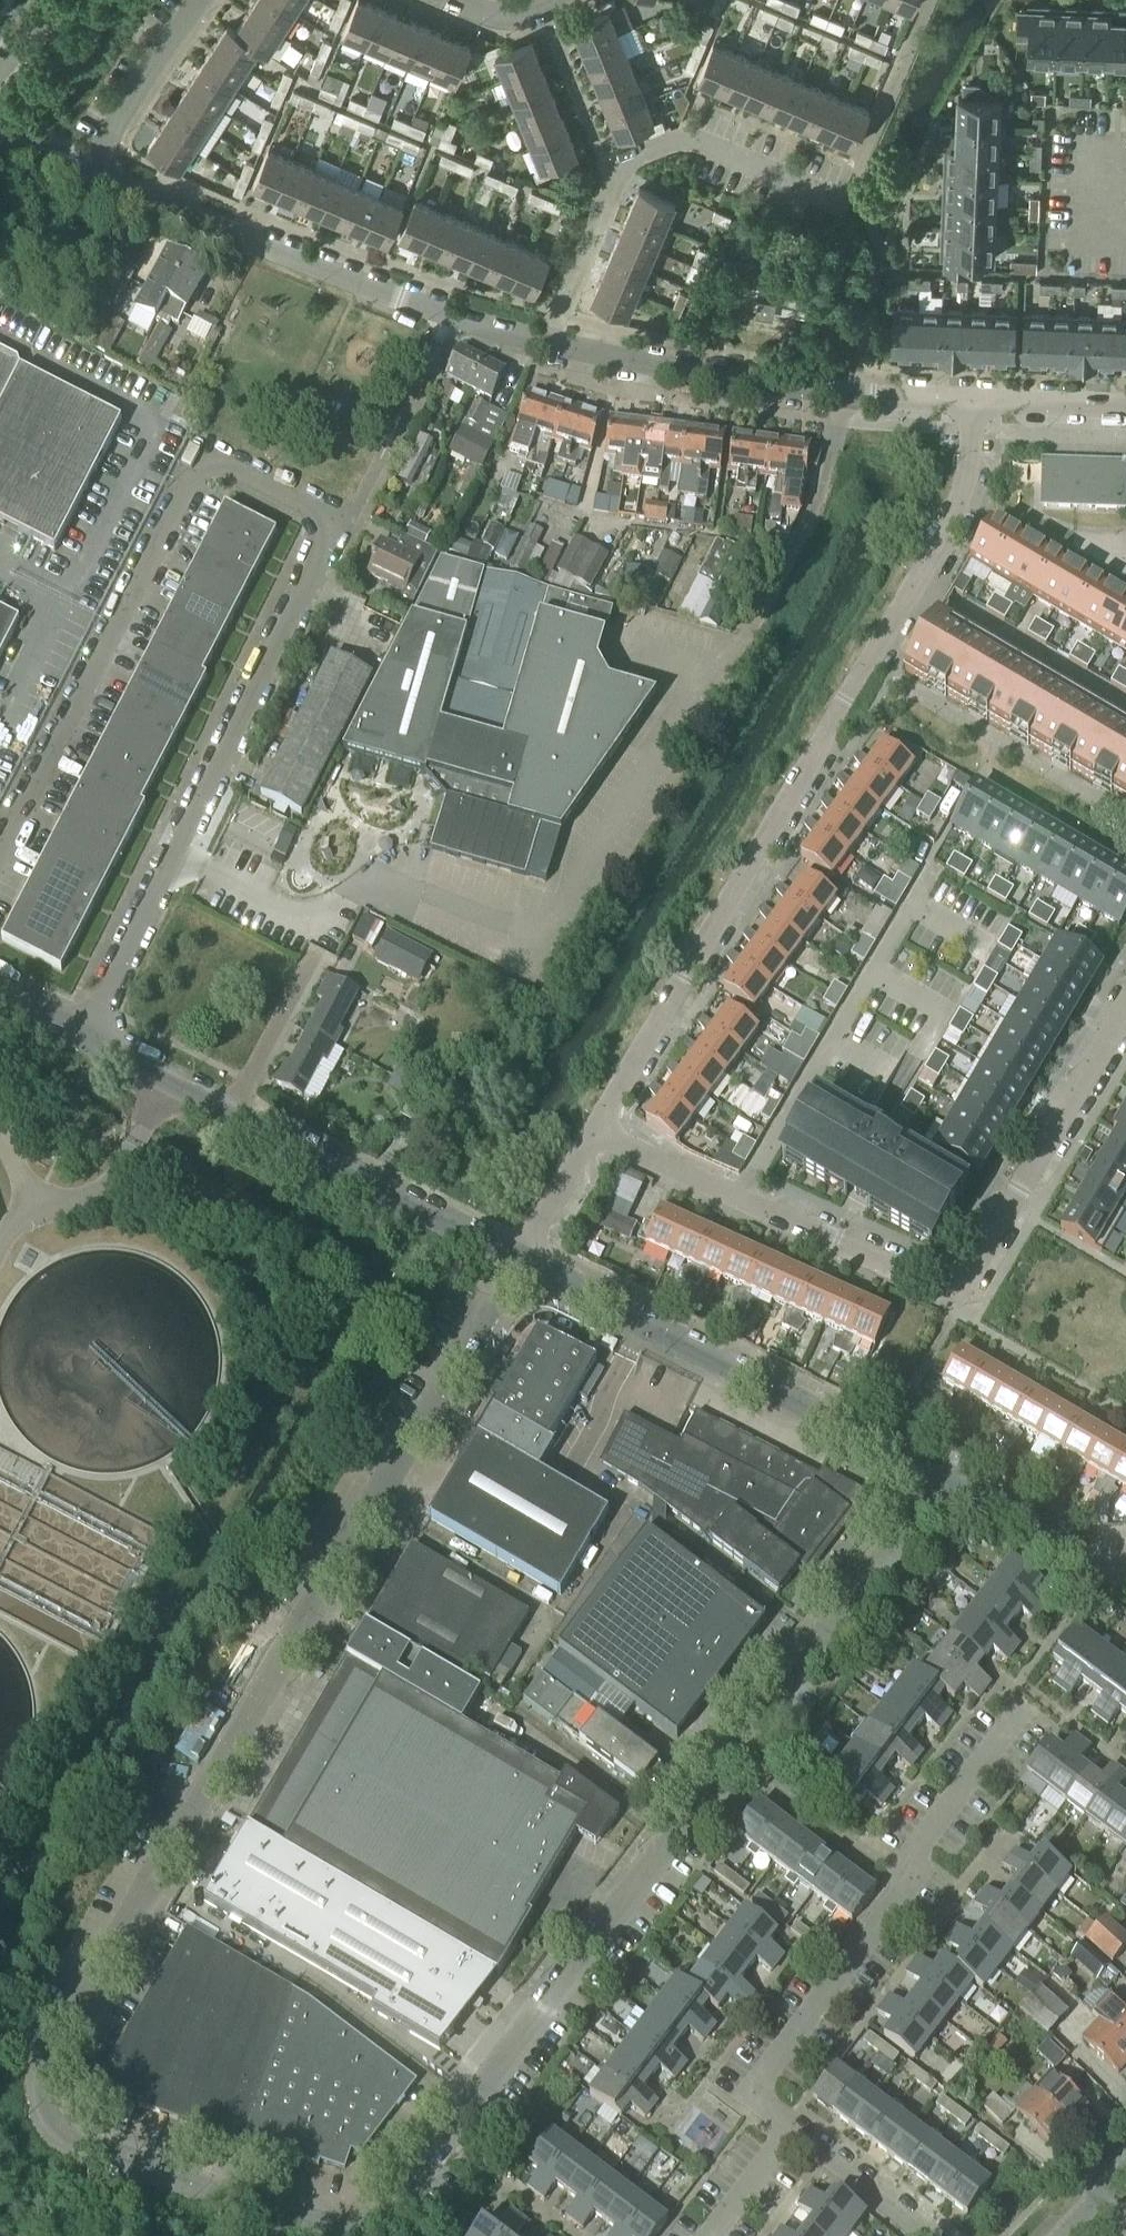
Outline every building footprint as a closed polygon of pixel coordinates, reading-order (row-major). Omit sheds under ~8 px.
[(282,33),(295,13),(276,0),(257,0),(250,12),(282,33)] [(303,0),(276,0),(295,13),(303,0)] [(345,15),(352,0),(342,0),(337,12),(345,15)] [(381,9),(359,0),(344,36),(365,45),(381,9)] [(618,34),(609,11),(617,8),(614,0),(612,0),(598,6),(602,14),(573,26),(583,48),(618,34)] [(724,1),(722,0),(715,0),(709,12),(718,16),(724,1)] [(749,3),(743,0),(733,0),(731,4),(746,11),(749,3)] [(784,1),(782,0),(767,0),(766,2),(781,9),(784,1)] [(889,1),(912,11),(917,0),(890,0),(889,1)] [(784,1),(781,9),(796,15),(800,7),(784,1)] [(381,9),(365,45),(387,54),(402,18),(381,9)] [(775,23),(779,15),(763,9),(759,17),(775,23)] [(1056,61),(1058,10),(1042,9),(1042,13),(1019,12),(1018,37),(1029,38),(1028,60),(1056,61)] [(1083,62),(1085,11),(1068,10),(1068,14),(1059,14),(1059,10),(1058,10),(1056,61),(1083,62)] [(1110,63),(1111,12),(1095,11),(1095,15),(1085,15),(1086,11),(1085,11),(1083,62),(1110,63)] [(269,53),(282,33),(250,12),(237,32),(269,53)] [(338,30),(345,15),(337,12),(330,27),(338,30)] [(1111,12),(1110,63),(1125,64),(1125,13),(1111,12)] [(826,27),(829,20),(813,14),(810,21),(826,27)] [(779,15),(775,23),(790,30),(794,22),(779,15)] [(410,64),(425,28),(402,18),(387,54),(410,64)] [(829,20),(826,27),(841,34),(844,26),(829,20)] [(702,31),(710,35),(713,27),(699,21),(696,29),(702,31)] [(216,47),(248,70),(261,50),(268,55),(269,53),(237,32),(229,27),(216,47)] [(819,42),(823,34),(808,27),(804,35),(819,42)] [(425,28),(410,64),(432,73),(448,38),(425,28)] [(870,46),(873,39),(858,32),(855,40),(870,46)] [(592,71),(627,56),(618,34),(583,48),(592,71)] [(823,34),(819,42),(835,48),(838,40),(823,34)] [(448,38),(432,73),(456,84),(471,48),(448,38)] [(873,39),(870,46),(885,52),(888,45),(873,39)] [(692,55),(700,59),(706,44),(697,40),(692,55)] [(318,56),(325,60),(331,44),(324,41),(318,56)] [(506,80),(541,65),(532,43),(504,54),(500,46),(485,52),(488,60),(497,57),(506,80)] [(721,90),(736,54),(714,45),(698,81),(721,90)] [(864,60),(867,52),(852,46),(848,54),(851,55),(864,60)] [(235,90),(248,70),(216,47),(203,68),(235,90)] [(867,52),(864,60),(879,67),(882,59),(867,52)] [(736,54),(721,90),(743,100),(758,64),(736,54)] [(694,74),(700,59),(692,55),(686,71),(694,74)] [(859,71),(864,60),(851,55),(846,65),(859,71)] [(318,75),(325,60),(318,56),(311,72),(318,75)] [(601,93),(636,79),(627,56),(592,71),(601,93)] [(765,109),(780,73),(758,64),(743,100),(765,109)] [(515,102),(551,88),(541,65),(506,80),(515,102)] [(230,97),(235,90),(203,68),(190,88),(221,110),(229,97),(230,97)] [(780,73),(765,109),(787,119),(802,83),(780,73)] [(278,89),(286,92),(292,77),(284,74),(278,89)] [(610,116),(645,101),(636,79),(601,93),(610,116)] [(809,128),(824,92),(802,83),(787,119),(809,128)] [(334,101),(337,93),(322,87),(318,94),(334,101)] [(958,126),(999,127),(1000,100),(998,99),(979,87),(965,87),(965,98),(959,98),(958,126)] [(176,109),(207,130),(221,110),(190,88),(176,109)] [(551,88),(515,102),(524,125),(560,110),(551,88)] [(280,108),(286,92),(278,89),(271,104),(280,108)] [(824,92),(809,128),(831,137),(846,101),(824,92)] [(1032,103),(1045,103),(1046,93),(1032,92),(1032,103)] [(312,109),(315,101),(299,95),(296,103),(312,109)] [(1081,105),(1082,96),(1071,95),(1070,105),(1081,105)] [(1082,96),(1081,105),(1091,105),(1091,96),(1082,96)] [(362,113),(366,105),(350,99),(347,107),(362,113)] [(315,101),(312,109),(328,116),(332,109),(332,108),(315,101)] [(645,101),(610,116),(619,139),(648,127),(651,135),(666,129),(662,121),(654,124),(645,101)] [(846,101),(831,137),(855,147),(870,111),(846,101)] [(366,105),(362,113),(378,120),(381,112),(366,105)] [(194,151),(207,130),(176,109),(163,129),(194,151)] [(569,133),(560,110),(524,125),(516,128),(525,151),(534,147),(569,133)] [(358,128),(361,121),(344,113),(341,121),(358,128)] [(1034,117),(1033,128),(1042,128),(1043,117),(1034,117)] [(259,133),(267,137),(274,122),(266,118),(259,133)] [(407,132),(411,124),(395,118),(392,126),(407,132)] [(361,121),(358,128),(371,134),(375,127),(361,121)] [(442,137),(451,140),(457,125),(449,121),(442,137)] [(411,124),(407,132),(423,139),(426,131),(411,124)] [(998,154),(999,127),(958,126),(958,136),(947,135),(947,152),(998,154)] [(181,170),(194,151),(163,129),(150,149),(181,170)] [(404,139),(405,138),(389,131),(388,133),(385,140),(401,147),(404,139)] [(261,152),(267,137),(259,133),(253,149),(261,152)] [(569,133),(534,147),(543,169),(534,173),(537,182),(552,175),(549,167),(578,155),(569,133)] [(457,143),(451,140),(442,137),(439,145),(454,152),(457,143)] [(404,139),(401,147),(417,154),(420,146),(404,139)] [(1031,155),(1041,156),(1042,144),(1033,144),(1032,154),(1031,154),(1031,155)] [(275,196),(290,160),(269,151),(254,187),(275,196)] [(997,180),(998,154),(947,152),(946,168),(950,168),(950,178),(946,177),(946,178),(997,180)] [(489,167),(492,159),(478,153),(475,161),(489,167)] [(455,170),(458,162),(443,155),(439,163),(455,170)] [(1041,168),(1041,156),(1031,155),(1031,168),(1041,168)] [(298,206),(313,170),(290,160),(275,196),(298,206)] [(458,162),(455,170),(471,176),(474,168),(458,162)] [(246,164),(240,178),(248,182),(255,167),(246,164)] [(313,170),(298,206),(321,215),(336,179),(313,170)] [(498,188),(502,180),(486,174),(483,181),(498,188)] [(242,197),(248,182),(240,178),(234,193),(242,197)] [(996,207),(997,180),(946,178),(945,195),(949,195),(948,204),(945,204),(945,205),(996,207)] [(342,224),(358,188),(336,179),(321,215),(342,224)] [(502,180),(498,188),(513,194),(517,186),(502,180)] [(358,188),(342,224),(364,234),(379,198),(358,188)] [(630,211),(666,226),(676,204),(640,189),(630,211)] [(544,207),(547,199),(532,192),(528,201),(544,207)] [(1030,209),(1039,209),(1040,197),(1030,197),(1030,209)] [(379,198),(364,234),(388,244),(403,208),(379,198)] [(547,199),(544,207),(559,214),(562,205),(547,199)] [(423,248),(438,211),(414,202),(399,239),(423,248)] [(995,234),(996,207),(945,205),(944,221),(948,221),(947,231),(943,231),(943,232),(995,234)] [(1039,219),(1039,209),(1030,209),(1029,218),(1039,219)] [(444,257),(460,220),(438,211),(423,248),(444,257)] [(657,248),(666,226),(630,211),(621,233),(657,248)] [(728,226),(730,220),(731,218),(716,211),(713,219),(728,226)] [(460,220),(444,257),(466,266),(481,229),(460,220)] [(489,275),(504,239),(481,229),(466,266),(489,275)] [(994,261),(995,234),(943,232),(943,248),(947,248),(946,271),(971,272),(972,261),(994,261)] [(612,255),(648,271),(657,248),(621,233),(612,255)] [(504,239),(489,275),(511,284),(526,248),(504,239)] [(526,248),(511,284),(534,294),(550,258),(526,248)] [(693,264),(702,267),(708,252),(700,248),(693,264)] [(188,264),(169,254),(138,311),(157,321),(161,314),(188,264)] [(638,293),(648,271),(612,255),(602,277),(638,293)] [(808,303),(811,286),(807,285),(810,269),(745,259),(741,282),(784,288),(782,300),(808,303)] [(1028,262),(1027,272),(1037,273),(1037,262),(1028,262)] [(188,264),(161,314),(180,324),(207,274),(188,264)] [(695,282),(702,267),(693,264),(687,279),(695,282)] [(129,285),(135,275),(125,269),(120,279),(129,285)] [(628,316),(638,293),(602,277),(592,301),(628,316)] [(910,288),(920,288),(921,279),(910,279),(910,288)] [(921,279),(920,288),(931,288),(931,279),(921,279)] [(969,281),(958,280),(958,290),(968,290),(969,281)] [(992,290),(992,281),(982,281),(982,290),(992,290)] [(992,281),(992,290),(1002,291),(1003,281),(992,281)] [(1051,293),(1051,283),(1041,283),(1040,292),(1051,293)] [(1051,283),(1051,293),(1061,293),(1062,284),(1051,283)] [(1085,285),(1075,284),(1075,294),(1085,294),(1085,285)] [(1123,296),(1123,286),(1113,286),(1112,296),(1123,296)] [(673,308),(682,311),(689,295),(680,291),(673,308)] [(774,320),(776,303),(758,300),(756,317),(774,320)] [(675,327),(682,311),(673,308),(667,324),(675,327)] [(917,357),(919,312),(895,311),(893,356),(917,357)] [(941,361),(943,313),(919,312),(917,357),(941,358),(940,361),(941,361)] [(943,313),(941,361),(965,362),(967,314),(943,313)] [(989,360),(991,315),(967,314),(965,362),(967,362),(967,359),(989,360)] [(991,315),(989,360),(1015,361),(1016,316),(991,315)] [(1048,363),(1050,317),(1025,316),(1023,362),(1048,363)] [(108,356),(125,324),(112,317),(95,349),(108,356)] [(1072,366),(1074,318),(1050,317),(1048,363),(1071,363),(1071,366),(1072,366)] [(1096,367),(1098,319),(1074,318),(1072,366),(1096,367)] [(1098,319),(1096,367),(1097,367),(1097,365),(1120,365),(1121,320),(1098,319)] [(151,372),(173,331),(159,324),(143,353),(150,356),(143,368),(151,372)] [(492,402),(506,372),(462,351),(444,386),(434,406),(446,412),(456,392),(455,392),(458,385),(481,396),(477,403),(467,423),(466,422),(463,428),(462,428),(449,453),(471,465),(461,482),(463,484),(458,493),(467,498),(482,470),(508,418),(489,409),(492,402)] [(98,470),(123,422),(0,359),(0,523),(56,552),(98,470)] [(520,455),(518,461),(528,464),(542,421),(540,421),(544,411),(546,412),(550,402),(530,395),(511,452),(520,455)] [(542,421),(528,464),(535,467),(537,467),(540,456),(548,459),(554,441),(555,441),(567,407),(550,402),(546,412),(544,411),(540,421),(542,421)] [(568,465),(584,413),(567,407),(555,441),(565,444),(559,462),(568,465)] [(584,413),(568,465),(577,468),(583,450),(592,453),(603,419),(584,413)] [(630,435),(631,424),(611,421),(607,456),(617,458),(615,476),(623,478),(624,478),(627,445),(626,445),(627,434),(630,435)] [(645,462),(650,426),(631,424),(630,435),(627,434),(626,445),(627,445),(624,478),(623,478),(620,500),(618,516),(638,519),(640,503),(629,501),(632,479),(633,479),(636,460),(645,462)] [(418,504),(441,456),(431,451),(440,433),(424,426),(418,438),(420,439),(399,484),(412,490),(408,499),(418,504)] [(669,440),(671,429),(650,426),(645,462),(655,463),(652,481),(661,483),(662,483),(666,450),(665,449),(666,440),(669,440)] [(683,467),(688,431),(671,429),(669,440),(666,440),(665,449),(666,450),(662,483),(661,483),(660,492),(669,493),(674,465),(683,467)] [(703,444),(705,433),(688,431),(683,467),(693,468),(690,487),(699,488),(700,488),(703,455),(705,455),(707,445),(703,444)] [(722,471),(726,436),(705,433),(703,444),(707,445),(705,455),(703,455),(700,488),(699,488),(697,499),(707,501),(712,470),(722,471)] [(755,451),(756,440),(734,437),(729,473),(739,473),(737,493),(747,494),(751,461),(750,460),(751,450),(755,451)] [(766,477),(771,442),(756,440),(755,451),(751,450),(750,460),(751,461),(747,494),(756,495),(758,476),(766,477)] [(789,455),(791,445),(771,442),(766,477),(777,479),(775,498),(783,499),(785,499),(789,466),(791,465),(792,456),(789,455)] [(804,502),(807,483),(811,447),(791,445),(789,455),(792,456),(791,465),(789,466),(785,499),(783,499),(782,512),(792,513),(794,500),(804,502)] [(1002,458),(1001,481),(1010,481),(1011,459),(1002,458)] [(534,473),(535,467),(528,464),(526,470),(534,473)] [(1125,510),(1125,464),(1124,464),(1124,467),(1046,466),(1045,508),(1111,509),(1124,510),(1125,510)] [(556,502),(561,486),(549,482),(544,498),(556,502)] [(561,486),(556,502),(565,505),(566,503),(577,506),(582,493),(561,486)] [(494,504),(504,509),(516,496),(500,490),(494,504)] [(618,516),(620,500),(611,499),(597,497),(594,511),(609,514),(618,516)] [(775,498),(773,497),(770,517),(781,519),(782,512),(783,499),(775,498)] [(640,503),(638,519),(656,521),(659,504),(646,502),(646,504),(640,503)] [(659,504),(656,521),(666,523),(668,505),(659,504)] [(62,972),(98,903),(147,808),(142,806),(208,679),(204,677),(278,534),(226,507),(3,942),(62,972)] [(695,526),(697,511),(686,510),(684,525),(695,526)] [(697,511),(695,526),(703,527),(705,512),(697,511)] [(741,533),(744,518),(734,516),(732,531),(741,533)] [(744,518),(741,533),(751,534),(754,519),(744,518)] [(971,561),(991,572),(1014,534),(994,522),(971,561)] [(491,524),(481,545),(495,552),(505,531),(491,524)] [(766,524),(765,535),(775,537),(777,525),(766,524)] [(544,532),(530,526),(510,568),(511,568),(508,573),(520,578),(522,578),(531,580),(545,551),(537,547),(544,532)] [(1034,546),(1014,534),(991,572),(1011,584),(1034,546)] [(437,553),(425,547),(403,536),(396,549),(382,542),(382,544),(373,562),(376,563),(373,569),(370,576),(387,584),(405,593),(417,599),(421,591),(439,554),(437,553)] [(467,560),(473,546),(454,538),(448,552),(467,560)] [(569,594),(576,581),(594,548),(575,538),(557,572),(560,573),(558,577),(552,574),(548,583),(569,594)] [(734,549),(717,540),(679,613),(699,624),(736,552),(734,550),(734,549)] [(500,544),(495,555),(506,560),(511,549),(500,544)] [(485,566),(491,553),(475,545),(469,558),(485,566)] [(552,574),(563,550),(552,545),(537,577),(548,583),(552,574)] [(1013,585),(1034,597),(1056,559),(1036,547),(1013,585)] [(609,556),(594,548),(576,581),(591,589),(609,556)] [(663,580),(671,583),(682,561),(663,551),(651,577),(640,598),(639,600),(650,605),(663,580)] [(1034,597),(1055,610),(1077,571),(1056,559),(1034,597)] [(563,834),(658,697),(612,683),(600,662),(615,610),(443,561),(344,753),(427,777),(433,783),(430,791),(436,798),(444,796),(449,802),(434,850),(526,876),(541,828),(563,834)] [(651,577),(630,567),(620,588),(634,595),(640,598),(651,577)] [(1055,610),(1075,622),(1098,584),(1077,571),(1055,610)] [(617,588),(621,580),(612,575),(608,584),(617,588)] [(961,577),(953,591),(963,597),(971,583),(961,577)] [(1075,622),(1096,634),(1119,596),(1098,584),(1075,622)] [(986,610),(989,611),(995,615),(1004,601),(995,596),(986,610)] [(1117,646),(1125,631),(1125,600),(1119,596),(1096,634),(1117,646)] [(995,615),(999,617),(1005,621),(1013,607),(1004,601),(995,615)] [(727,609),(710,604),(699,624),(717,629),(727,609)] [(20,621),(0,610),(0,660),(20,621)] [(939,613),(906,671),(929,684),(927,687),(928,687),(932,681),(940,686),(972,632),(939,613)] [(1028,634),(1031,637),(1037,640),(1045,626),(1036,620),(1028,634)] [(1037,640),(1039,641),(1046,645),(1054,631),(1045,626),(1037,640)] [(1125,652),(1125,631),(1117,646),(1125,652)] [(992,645),(972,632),(940,686),(949,691),(945,697),(946,698),(947,695),(959,702),(992,645)] [(1013,657),(992,645),(959,702),(970,709),(969,711),(973,705),(981,710),(1013,657)] [(1069,659),(1071,660),(1079,664),(1087,650),(1078,645),(1069,659)] [(1079,664),(1080,665),(1088,670),(1096,656),(1087,650),(1079,664)] [(303,816),(304,814),(372,676),(333,656),(262,795),(303,816)] [(1034,669),(1013,657),(981,710),(990,715),(986,721),(987,722),(988,719),(1000,726),(1034,669)] [(1023,734),(1040,705),(1054,681),(1034,669),(1000,726),(1011,733),(1010,735),(1011,736),(1015,730),(1023,734)] [(1120,689),(1125,679),(1125,673),(1119,669),(1111,683),(1120,689)] [(1054,681),(1040,705),(1023,734),(1031,739),(1027,746),(1028,746),(1030,744),(1042,751),(1075,693),(1054,681)] [(1096,706),(1075,693),(1042,751),(1053,758),(1052,760),(1053,761),(1057,754),(1065,759),(1096,706)] [(1117,718),(1096,706),(1065,759),(1073,764),(1069,770),(1070,771),(1072,769),(1083,775),(1113,725),(1117,718)] [(1113,725),(1083,775),(1095,782),(1093,784),(1094,785),(1098,778),(1106,783),(1125,750),(1125,723),(1117,718),(1113,725)] [(868,768),(897,790),(915,767),(901,757),(908,746),(893,735),(885,745),(872,763),(868,768)] [(1115,788),(1111,795),(1112,795),(1113,793),(1125,800),(1125,797),(1125,750),(1106,783),(1115,788)] [(881,811),(897,790),(868,768),(872,763),(859,754),(854,760),(864,773),(855,786),(852,790),(881,811)] [(965,792),(971,782),(960,775),(954,785),(965,792)] [(881,811),(852,790),(855,786),(842,776),(837,784),(848,795),(839,808),(836,812),(865,833),(881,811)] [(954,828),(975,840),(997,802),(976,789),(951,831),(952,831),(954,828)] [(941,803),(928,795),(923,803),(936,811),(941,803)] [(865,833),(836,812),(839,808),(826,798),(821,805),(831,818),(822,830),(820,834),(849,855),(865,833)] [(975,840),(996,853),(1018,814),(997,802),(975,840)] [(936,811),(923,803),(917,814),(930,822),(935,813),(936,811)] [(996,853),(1016,865),(1039,827),(1018,814),(996,853)] [(831,879),(849,855),(820,834),(822,830),(809,821),(805,827),(815,840),(802,858),(815,868),(831,879)] [(1016,865),(1037,877),(1060,839),(1039,827),(1016,865)] [(1037,877),(1058,889),(1080,851),(1060,839),(1037,877)] [(1058,889),(1079,901),(1101,863),(1080,851),(1058,889)] [(954,855),(946,869),(955,874),(963,860),(954,855)] [(955,874),(958,875),(965,879),(973,866),(963,860),(955,874)] [(1079,901),(1099,914),(1122,875),(1101,863),(1079,901)] [(791,899),(820,921),(837,899),(823,889),(831,879),(815,868),(808,877),(807,877),(794,896),(791,899)] [(872,874),(863,886),(872,892),(881,880),(872,874)] [(1099,914),(1120,926),(1119,929),(1125,918),(1125,878),(1122,875),(1099,914)] [(897,909),(906,892),(884,879),(874,896),(897,909)] [(996,879),(992,886),(988,893),(997,898),(1005,884),(996,879)] [(997,898),(998,899),(1006,904),(1014,890),(1005,884),(997,898)] [(791,899),(794,896),(781,886),(776,893),(787,906),(778,918),(775,922),(804,943),(820,921),(791,899)] [(1037,903),(1034,909),(1029,917),(1038,923),(1046,909),(1037,903)] [(804,943),(775,922),(778,918),(765,909),(759,916),(770,928),(761,940),(758,945),(787,966),(804,943)] [(1038,923),(1039,923),(1047,928),(1056,914),(1046,909),(1038,923)] [(353,939),(372,949),(384,926),(365,916),(353,939)] [(1079,928),(1070,942),(1079,947),(1088,933),(1079,928)] [(1003,938),(1006,940),(1017,946),(1023,937),(1009,929),(1003,938)] [(787,966),(758,945),(761,940),(748,931),(744,937),(754,950),(745,963),(742,967),(771,988),(787,966)] [(1079,947),(1082,949),(1089,952),(1097,939),(1088,933),(1079,947)] [(411,969),(423,975),(433,957),(389,934),(375,960),(407,977),(411,969)] [(846,961),(855,947),(840,936),(831,950),(846,961)] [(858,947),(870,954),(876,944),(863,937),(858,947)] [(998,947),(1001,949),(1012,955),(1017,946),(1006,940),(1003,938),(998,947)] [(1060,943),(1048,964),(1086,987),(1099,965),(1058,941),(1057,941),(1060,943)] [(865,963),(870,954),(858,947),(852,956),(865,963)] [(754,1012),(771,988),(742,967),(745,963),(732,953),(727,960),(737,973),(724,990),(738,1000),(753,1011),(754,1012)] [(1035,985),(1074,1007),(1086,987),(1048,964),(1035,985)] [(979,979),(980,980),(993,987),(998,978),(984,970),(979,979)] [(836,984),(848,991),(856,978),(843,971),(836,984)] [(307,1033),(335,1048),(343,1032),(339,1030),(359,993),(330,977),(318,998),(323,1002),(307,1033)] [(979,979),(974,988),(974,989),(988,997),(993,987),(980,980),(979,979)] [(825,1003),(837,1010),(848,991),(836,984),(825,1003)] [(1023,1005),(1061,1028),(1074,1007),(1035,985),(1023,1005)] [(988,997),(974,989),(967,1000),(981,1008),(988,997)] [(714,1032),(743,1054),(759,1031),(746,1021),(753,1011),(738,1000),(730,1010),(717,1028),(714,1032)] [(1011,1026),(1049,1048),(1061,1028),(1023,1005),(1011,1026)] [(955,1021),(959,1023),(969,1029),(974,1020),(960,1011),(955,1021)] [(726,1076),(743,1054),(714,1032),(717,1028),(704,1019),(699,1025),(709,1038),(700,1050),(697,1054),(726,1076)] [(999,1047),(1037,1069),(1049,1048),(1011,1026),(1001,1020),(989,1041),(999,1047)] [(949,1030),(950,1030),(963,1038),(969,1029),(959,1023),(955,1021),(949,1030)] [(963,1038),(950,1030),(943,1041),(961,1052),(968,1041),(963,1038)] [(326,1063),(335,1048),(307,1033),(291,1064),(285,1061),(273,1083),(303,1099),(323,1061),(326,1063)] [(814,1049),(792,1035),(782,1051),(785,1053),(794,1059),(805,1065),(814,1049)] [(726,1076),(697,1054),(700,1050),(687,1041),(682,1048),(693,1060),(684,1073),(681,1076),(710,1098),(726,1076)] [(987,1066),(987,1067),(1025,1090),(1037,1069),(999,1047),(987,1066)] [(770,1050),(760,1067),(793,1086),(805,1065),(794,1059),(785,1053),(782,1058),(770,1050)] [(930,1062),(931,1063),(932,1063),(944,1070),(950,1061),(936,1053),(930,1062)] [(930,1062),(925,1071),(939,1079),(944,1070),(932,1063),(931,1063),(930,1062)] [(710,1098),(681,1076),(684,1073),(671,1063),(666,1070),(676,1083),(667,1095),(664,1099),(693,1121),(710,1098)] [(987,1067),(974,1088),(1013,1110),(1025,1090),(987,1067)] [(399,1068),(387,1088),(403,1097),(414,1076),(399,1068)] [(758,1097),(739,1085),(727,1104),(746,1116),(758,1097)] [(647,1123),(676,1144),(693,1121),(664,1099),(667,1095),(654,1086),(650,1092),(660,1105),(647,1123)] [(974,1088),(962,1109),(1000,1131),(1013,1110),(974,1088)] [(768,1104),(778,1110),(784,1100),(770,1092),(764,1102),(768,1104)] [(906,1103),(909,1105),(920,1112),(925,1102),(911,1094),(906,1103)] [(832,1178),(862,1196),(889,1151),(878,1145),(882,1140),(817,1102),(788,1152),(809,1164),(804,1172),(827,1185),(832,1178)] [(901,1112),(901,1113),(915,1121),(920,1112),(909,1105),(906,1103),(901,1112)] [(770,1123),(778,1110),(768,1104),(760,1117),(770,1123)] [(962,1109),(950,1129),(988,1152),(1000,1131),(962,1109)] [(1125,1109),(1114,1128),(1119,1131),(1125,1135),(1125,1110),(1125,1109)] [(934,1149),(975,1174),(988,1152),(950,1129),(938,1150),(935,1149),(934,1149)] [(1107,1151),(1125,1162),(1125,1135),(1119,1131),(1107,1151)] [(739,1149),(751,1156),(757,1146),(744,1139),(739,1149)] [(739,1176),(745,1166),(733,1159),(739,1149),(723,1140),(710,1163),(739,1176)] [(746,1165),(751,1156),(739,1149),(733,1159),(745,1166),(746,1165)] [(899,1158),(889,1151),(862,1196),(893,1214),(889,1222),(912,1235),(917,1228),(937,1240),(967,1189),(902,1152),(899,1158)] [(1096,1171),(1125,1188),(1125,1162),(1107,1151),(1096,1171)] [(1085,1190),(1121,1211),(1125,1202),(1125,1188),(1096,1171),(1085,1190)] [(1085,1190),(1073,1210),(1114,1234),(1125,1214),(1121,1211),(1085,1190)] [(636,1206),(610,1195),(596,1226),(629,1242),(637,1226),(629,1222),(636,1206)] [(1073,1210),(1061,1230),(1102,1254),(1114,1234),(1073,1210)] [(673,1257),(688,1224),(662,1212),(655,1227),(646,1223),(638,1240),(647,1244),(647,1245),(673,1257)] [(691,1286),(713,1235),(688,1224),(673,1257),(692,1265),(690,1270),(684,1269),(681,1282),(691,1286)] [(724,1280),(738,1247),(713,1235),(691,1286),(698,1289),(705,1279),(700,1275),(702,1270),(724,1280)] [(738,1247),(724,1280),(743,1288),(741,1293),(734,1292),(733,1305),(741,1308),(763,1258),(738,1247)] [(774,1302),(789,1269),(763,1258),(741,1308),(749,1312),(757,1303),(751,1298),(753,1293),(774,1302)] [(789,1269),(774,1302),(794,1311),(792,1316),(785,1315),(784,1328),(791,1331),(814,1281),(789,1269)] [(824,1325),(839,1292),(814,1281),(791,1331),(799,1335),(807,1325),(802,1320),(804,1316),(824,1325)] [(839,1292),(824,1325),(845,1334),(843,1338),(836,1338),(834,1350),(842,1354),(865,1304),(839,1292)] [(865,1304),(842,1354),(850,1358),(858,1348),(853,1343),(855,1339),(876,1348),(890,1315),(865,1304)] [(749,1312),(741,1308),(736,1318),(744,1322),(749,1312)] [(558,1343),(539,1334),(430,1521),(562,1597),(610,1515),(568,1491),(540,1475),(556,1447),(551,1444),(578,1398),(586,1402),(603,1371),(596,1368),(598,1364),(558,1343)] [(957,1415),(986,1366),(961,1352),(943,1383),(955,1390),(951,1397),(953,1398),(950,1409),(934,1399),(919,1424),(944,1438),(957,1415)] [(986,1366),(957,1415),(965,1420),(975,1410),(971,1405),(973,1400),(992,1412),(1010,1380),(986,1366)] [(832,1375),(844,1381),(848,1374),(836,1367),(832,1375)] [(824,1369),(818,1381),(825,1384),(830,1372),(824,1369)] [(1010,1380),(992,1412),(1011,1423),(1009,1427),(1002,1426),(999,1438),(1007,1442),(1035,1395),(1010,1380)] [(1040,1440),(1058,1408),(1035,1395),(1007,1442),(1014,1447),(1023,1438),(1018,1433),(1021,1428),(1040,1440)] [(1054,1470),(1082,1422),(1058,1408),(1040,1440),(1059,1451),(1057,1456),(1050,1454),(1047,1466),(1037,1482),(1044,1487),(1054,1470)] [(656,1500),(667,1508),(703,1536),(711,1542),(738,1563),(754,1575),(780,1595),(801,1568),(804,1570),(806,1571),(828,1542),(831,1538),(851,1511),(849,1510),(847,1509),(855,1494),(742,1436),(698,1414),(697,1416),(685,1441),(682,1446),(666,1438),(626,1417),(601,1466),(629,1482),(642,1490),(656,1500)] [(1088,1468),(1106,1436),(1082,1422),(1054,1470),(1062,1475),(1071,1467),(1067,1461),(1069,1457),(1088,1468)] [(1125,1458),(1125,1448),(1106,1436),(1088,1468),(1107,1479),(1105,1484),(1098,1482),(1094,1494),(1093,1493),(1081,1513),(1090,1518),(1088,1521),(1089,1521),(1125,1458)] [(1089,1521),(1108,1527),(1111,1503),(1119,1494),(1114,1489),(1117,1485),(1125,1490),(1125,1458),(1089,1521)] [(666,1527),(667,1508),(656,1500),(655,1519),(654,1537),(649,1533),(604,1592),(560,1649),(562,1651),(635,1707),(678,1740),(680,1738),(681,1737),(680,1736),(679,1735),(693,1718),(721,1681),(763,1625),(765,1627),(765,1626),(767,1623),(665,1544),(666,1527)] [(511,1676),(523,1655),(512,1648),(530,1616),(413,1549),(367,1627),(465,1684),(472,1672),(491,1683),(503,1689),(511,1676)] [(999,1579),(1043,1616),(1049,1608),(1035,1596),(1043,1584),(1013,1561),(999,1579)] [(984,1599),(1014,1623),(1022,1612),(1037,1623),(1043,1616),(999,1579),(984,1599)] [(1006,1634),(1014,1623),(984,1599),(970,1618),(1014,1654),(1021,1645),(1006,1634)] [(954,1638),(984,1662),(992,1651),(1007,1663),(1014,1654),(970,1618),(954,1638)] [(481,1694),(465,1684),(367,1627),(348,1660),(462,1727),(481,1694)] [(1062,1692),(1098,1646),(1078,1631),(1054,1662),(1066,1670),(1054,1686),(1062,1692)] [(976,1673),(984,1662),(954,1638),(940,1656),(985,1693),(991,1684),(976,1673)] [(1093,1691),(1117,1660),(1098,1646),(1062,1692),(1071,1699),(1082,1683),(1093,1691)] [(978,1701),(985,1693),(940,1656),(925,1677),(945,1694),(955,1701),(963,1690),(978,1701)] [(562,1784),(462,1727),(348,1660),(248,1829),(500,1976),(533,1919),(530,1916),(578,1834),(598,1846),(621,1815),(567,1775),(562,1784)] [(1093,1691),(1103,1699),(1092,1714),(1100,1721),(1125,1688),(1125,1667),(1117,1660),(1093,1691)] [(945,1694),(925,1677),(916,1670),(901,1689),(946,1724),(952,1716),(937,1704),(945,1694)] [(640,1790),(659,1765),(543,1676),(525,1700),(581,1744),(580,1745),(640,1790)] [(1100,1721),(1109,1728),(1121,1712),(1125,1716),(1125,1688),(1100,1721)] [(886,1708),(916,1732),(924,1721),(940,1732),(946,1724),(901,1689),(886,1708)] [(506,1707),(509,1702),(512,1697),(502,1691),(497,1701),(506,1707)] [(908,1742),(916,1732),(886,1708),(872,1727),(917,1762),(923,1754),(908,1742)] [(857,1747),(887,1770),(896,1759),(911,1770),(917,1762),(872,1727),(857,1747)] [(1048,1790),(1083,1744),(1074,1737),(1062,1753),(1051,1745),(1028,1775),(1048,1790)] [(1067,1805),(1091,1774),(1080,1766),(1092,1751),(1083,1744),(1048,1790),(1067,1805)] [(879,1781),(887,1770),(857,1747),(842,1766),(888,1801),(894,1792),(879,1781)] [(881,1809),(888,1801),(842,1766),(827,1786),(858,1809),(866,1797),(881,1809)] [(1091,1774),(1067,1805),(1086,1820),(1122,1773),(1113,1767),(1101,1782),(1091,1774)] [(1125,1807),(1125,1801),(1118,1795),(1125,1785),(1125,1776),(1122,1773),(1086,1820),(1105,1834),(1125,1807)] [(752,1856),(780,1819),(761,1805),(737,1836),(752,1847),(747,1852),(752,1856)] [(1105,1834),(1124,1848),(1125,1846),(1125,1807),(1105,1834)] [(776,1865),(799,1834),(780,1819),(752,1856),(757,1860),(762,1854),(776,1865)] [(499,1977),(500,1976),(248,1829),(205,1903),(377,2005),(372,2012),(440,2052),(455,2032),(452,2030),(468,2008),(473,2011),(479,2002),(475,1999),(494,1974),(499,1977)] [(799,1834),(776,1865),(790,1875),(786,1881),(790,1885),(818,1848),(799,1834)] [(814,1894),(837,1863),(818,1848),(790,1885),(795,1888),(799,1883),(814,1894)] [(1010,1860),(1056,1895),(1072,1875),(1041,1852),(1032,1863),(1016,1852),(1010,1860)] [(1011,1891),(1042,1914),(1056,1895),(1010,1860),(1004,1868),(1019,1880),(1011,1891)] [(837,1863),(814,1894),(828,1904),(823,1910),(829,1914),(856,1878),(837,1863)] [(730,1886),(736,1877),(722,1867),(716,1875),(730,1886)] [(736,1877),(730,1886),(744,1896),(750,1888),(736,1877)] [(856,1878),(829,1914),(833,1917),(838,1912),(853,1923),(876,1893),(856,1878)] [(1042,1914),(1011,1891),(1003,1901),(987,1890),(981,1898),(1028,1933),(1042,1914)] [(768,1914),(774,1906),(759,1895),(753,1903),(768,1914)] [(982,1929),(1013,1952),(1028,1933),(981,1898),(975,1906),(990,1918),(982,1929)] [(774,1906),(768,1914),(782,1925),(789,1917),(774,1906)] [(732,1930),(778,1965),(784,1957),(769,1945),(777,1934),(747,1911),(732,1930)] [(1125,1951),(1125,1940),(1106,1921),(1088,1940),(1114,1964),(1125,1951)] [(806,1943),(813,1935),(798,1924),(792,1932),(806,1943)] [(1013,1952),(982,1929),(974,1939),(959,1928),(952,1936),(999,1972),(1013,1952)] [(771,1973),(778,1965),(732,1930),(717,1950),(748,1973),(756,1962),(771,1973)] [(242,2142),(293,1991),(188,1931),(110,2065),(118,2069),(110,2094),(140,2103),(139,2108),(205,2130),(206,2125),(221,2130),(220,2135),(242,2142)] [(813,1935),(806,1943),(821,1954),(828,1946),(813,1935)] [(954,1967),(974,1984),(983,1991),(999,1972),(952,1936),(946,1945),(961,1957),(954,1967)] [(1107,1991),(1120,1977),(1085,1946),(1073,1959),(1107,1991)] [(703,1968),(748,2003),(755,1995),(740,1984),(748,1973),(717,1950),(703,1968)] [(974,1984),(954,1967),(944,1959),(935,1971),(920,1959),(913,1968),(959,2003),(974,1984)] [(1017,1985),(1032,1996),(1039,1988),(1046,1979),(1030,1967),(1017,1985)] [(742,2011),(748,2003),(703,1968),(688,1987),(709,2005),(718,2012),(727,2000),(742,2011)] [(945,2022),(959,2003),(913,1968),(907,1976),(922,1987),(914,1998),(945,2022)] [(709,2005),(688,1987),(679,1981),(664,2000),(711,2035),(717,2027),(701,2015),(709,2005)] [(1111,1995),(1093,2014),(1102,2022),(1125,2045),(1125,2009),(1111,1995)] [(884,2006),(930,2041),(945,2022),(914,1998),(906,2009),(891,1997),(884,2006)] [(704,2045),(711,2035),(664,2000),(649,2020),(680,2043),(688,2033),(704,2045)] [(915,2061),(930,2041),(884,2006),(878,2014),(893,2025),(884,2037),(915,2061)] [(672,2053),(680,2043),(649,2020),(635,2039),(681,2074),(688,2066),(672,2053)] [(1083,2042),(1119,2075),(1125,2068),(1125,2045),(1102,2022),(1083,2042)] [(878,2054),(885,2046),(870,2035),(864,2044),(878,2054)] [(674,2083),(681,2074),(635,2039),(620,2058),(650,2082),(659,2071),(674,2083)] [(1056,2071),(1067,2059),(1049,2042),(1038,2054),(1056,2071)] [(885,2046),(878,2054),(893,2065),(899,2057),(885,2046)] [(642,2092),(650,2082),(620,2058),(606,2077),(651,2112),(657,2104),(642,2092)] [(568,2068),(562,2063),(557,2070),(563,2075),(568,2068)] [(917,2083),(923,2075),(908,2064),(902,2072),(917,2083)] [(833,2115),(861,2078),(856,2074),(852,2079),(837,2068),(813,2100),(833,2115)] [(1035,2093),(1070,2127),(1089,2107),(1053,2074),(1035,2093)] [(923,2075),(917,2083),(931,2094),(938,2086),(923,2075)] [(645,2119),(651,2112),(606,2077),(591,2096),(622,2119),(630,2108),(645,2119)] [(861,2078),(833,2115),(852,2129),(876,2097),(861,2086),(865,2081),(861,2078)] [(1012,2102),(1009,2105),(1010,2106),(1017,2112),(1030,2125),(1027,2128),(1034,2135),(1037,2132),(1052,2146),(1070,2127),(1035,2093),(1027,2086),(1015,2098),(1012,2102)] [(993,2096),(982,2108),(1002,2127),(1014,2115),(1000,2102),(993,2096)] [(871,2143),(899,2106),(895,2103),(891,2109),(876,2097),(852,2129),(871,2143)] [(951,2117),(957,2109),(943,2098),(936,2106),(951,2117)] [(899,2106),(871,2143),(891,2158),(914,2127),(900,2116),(904,2110),(899,2106)] [(957,2109),(951,2117),(965,2128),(971,2120),(957,2109)] [(910,2172),(937,2135),(933,2132),(929,2138),(914,2127),(891,2158),(910,2172)] [(989,2146),(995,2138),(980,2127),(975,2135),(989,2146)] [(636,2143),(642,2135),(634,2130),(629,2137),(636,2143)] [(537,2194),(572,2148),(552,2133),(529,2165),(540,2174),(529,2188),(537,2194)] [(937,2135),(910,2172),(929,2187),(953,2156),(938,2145),(942,2139),(937,2135)] [(995,2138),(989,2146),(1004,2157),(1010,2149),(995,2138)] [(572,2148),(537,2194),(546,2201),(557,2186),(568,2194),(591,2163),(572,2148)] [(948,2201),(976,2164),(971,2161),(966,2166),(953,2156),(929,2187),(948,2201)] [(576,2224),(611,2177),(591,2163),(568,2194),(579,2202),(567,2217),(576,2224)] [(976,2164),(948,2201),(968,2216),(991,2185),(976,2174),(980,2168),(976,2164)] [(606,2223),(630,2192),(611,2177),(576,2224),(584,2230),(596,2215),(606,2223)] [(805,2200),(852,2234),(867,2215),(836,2192),(827,2203),(812,2191),(811,2193),(805,2200)] [(649,2206),(630,2192),(606,2223),(617,2231),(614,2235),(626,2235),(649,2206)] [(814,2235),(851,2235),(852,2234),(805,2200),(799,2209),(814,2220),(806,2230),(814,2235)] [(626,2235),(657,2235),(669,2221),(649,2206),(626,2235)] [(520,2218),(511,2211),(500,2226),(488,2217),(474,2235),(505,2235),(520,2218)] [(505,2235),(519,2235),(528,2224),(520,2218),(505,2235)]
